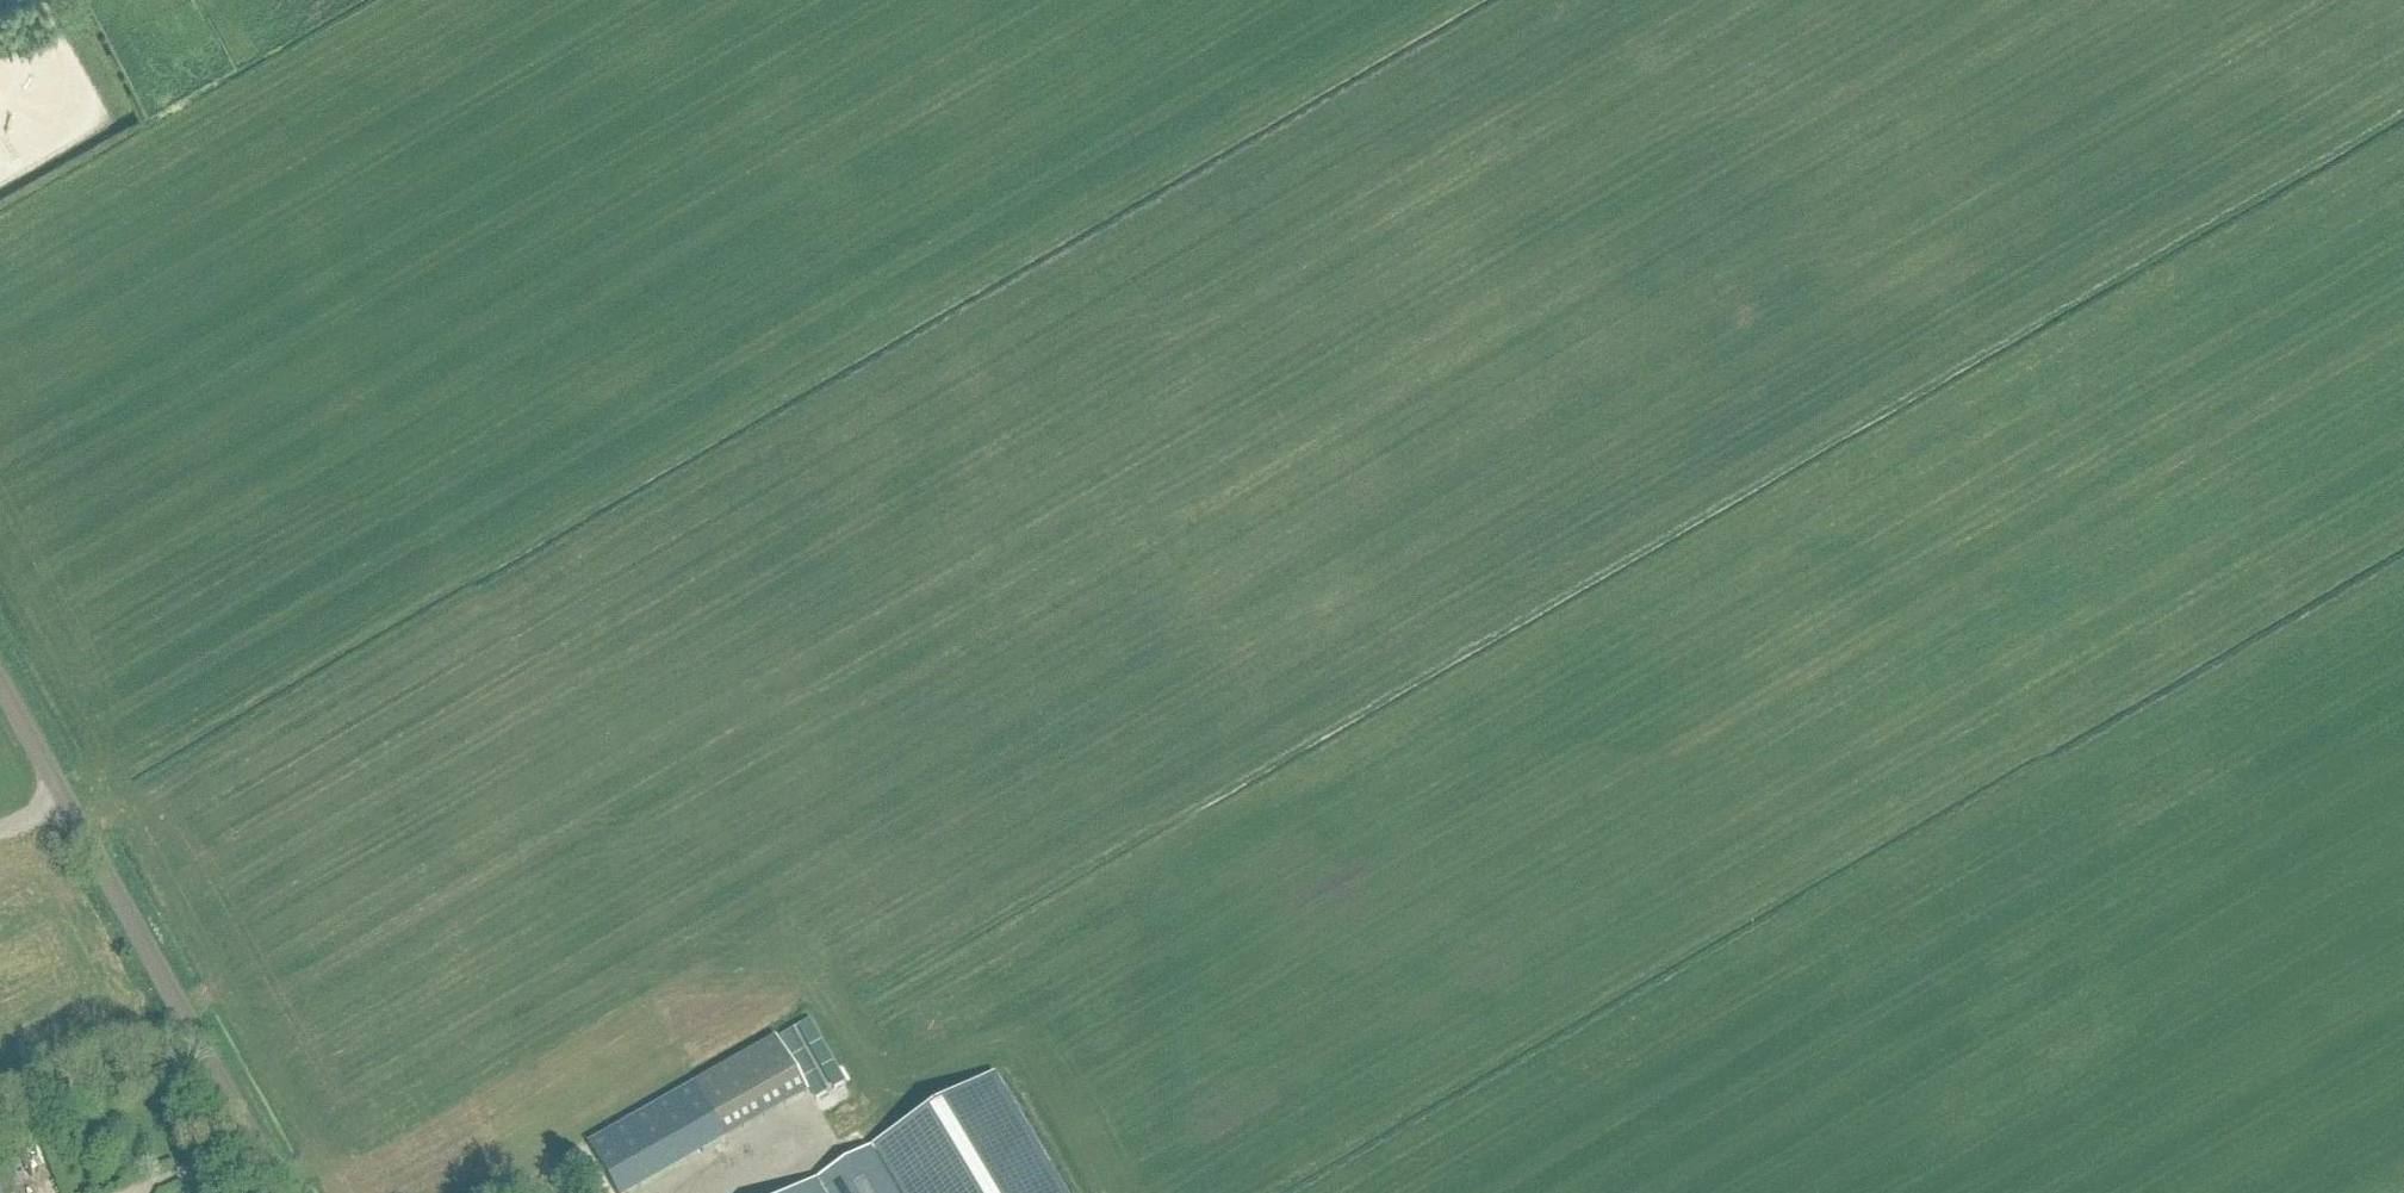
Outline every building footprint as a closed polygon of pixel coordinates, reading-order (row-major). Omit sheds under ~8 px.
[(806,1096),(774,1042),(587,1147),(613,1192),(634,1192),(806,1096)] [(868,1153),(802,1192),(892,1192),(868,1153)]
